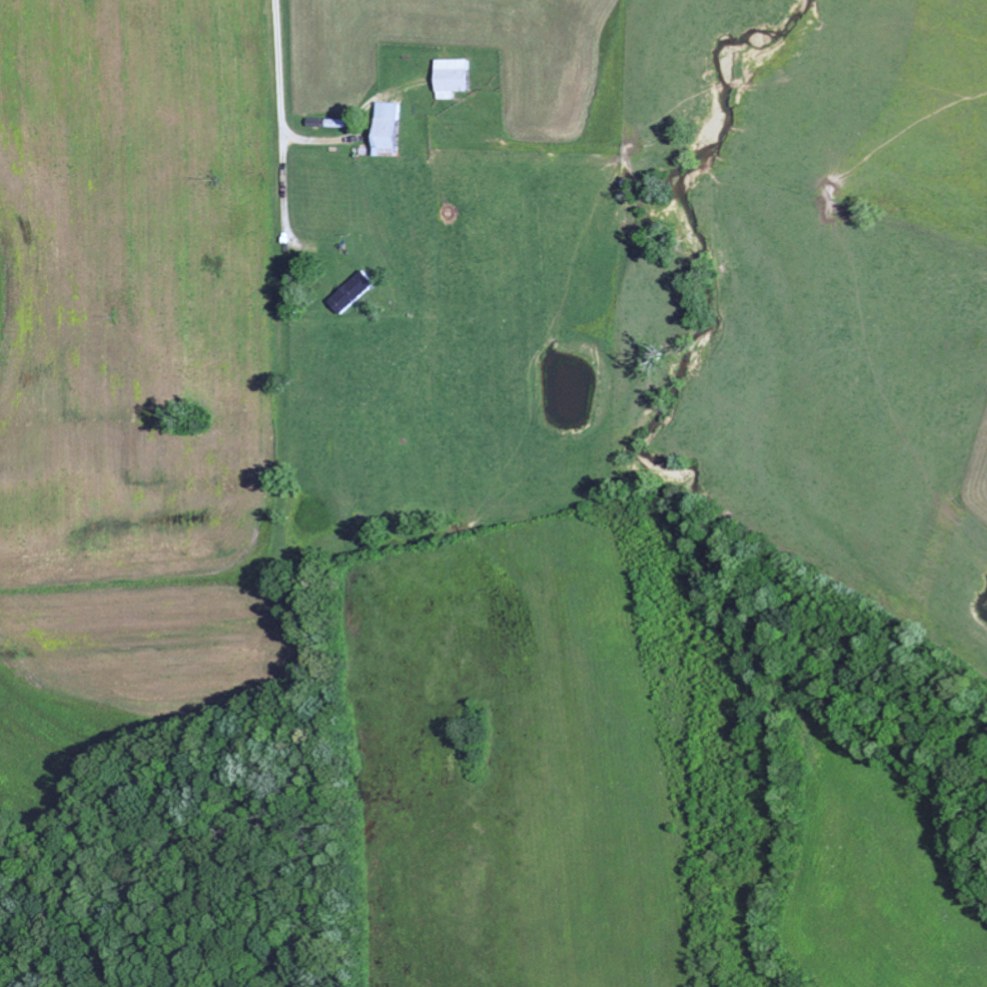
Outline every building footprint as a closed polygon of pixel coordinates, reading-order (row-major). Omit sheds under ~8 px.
[(458,92),(476,91),(476,59),(442,59),(442,99),(458,99),(458,92)] [(405,156),(406,103),(382,102),(381,156),(405,156)] [(332,300),(346,315),(381,283),(367,269),(332,300)]
